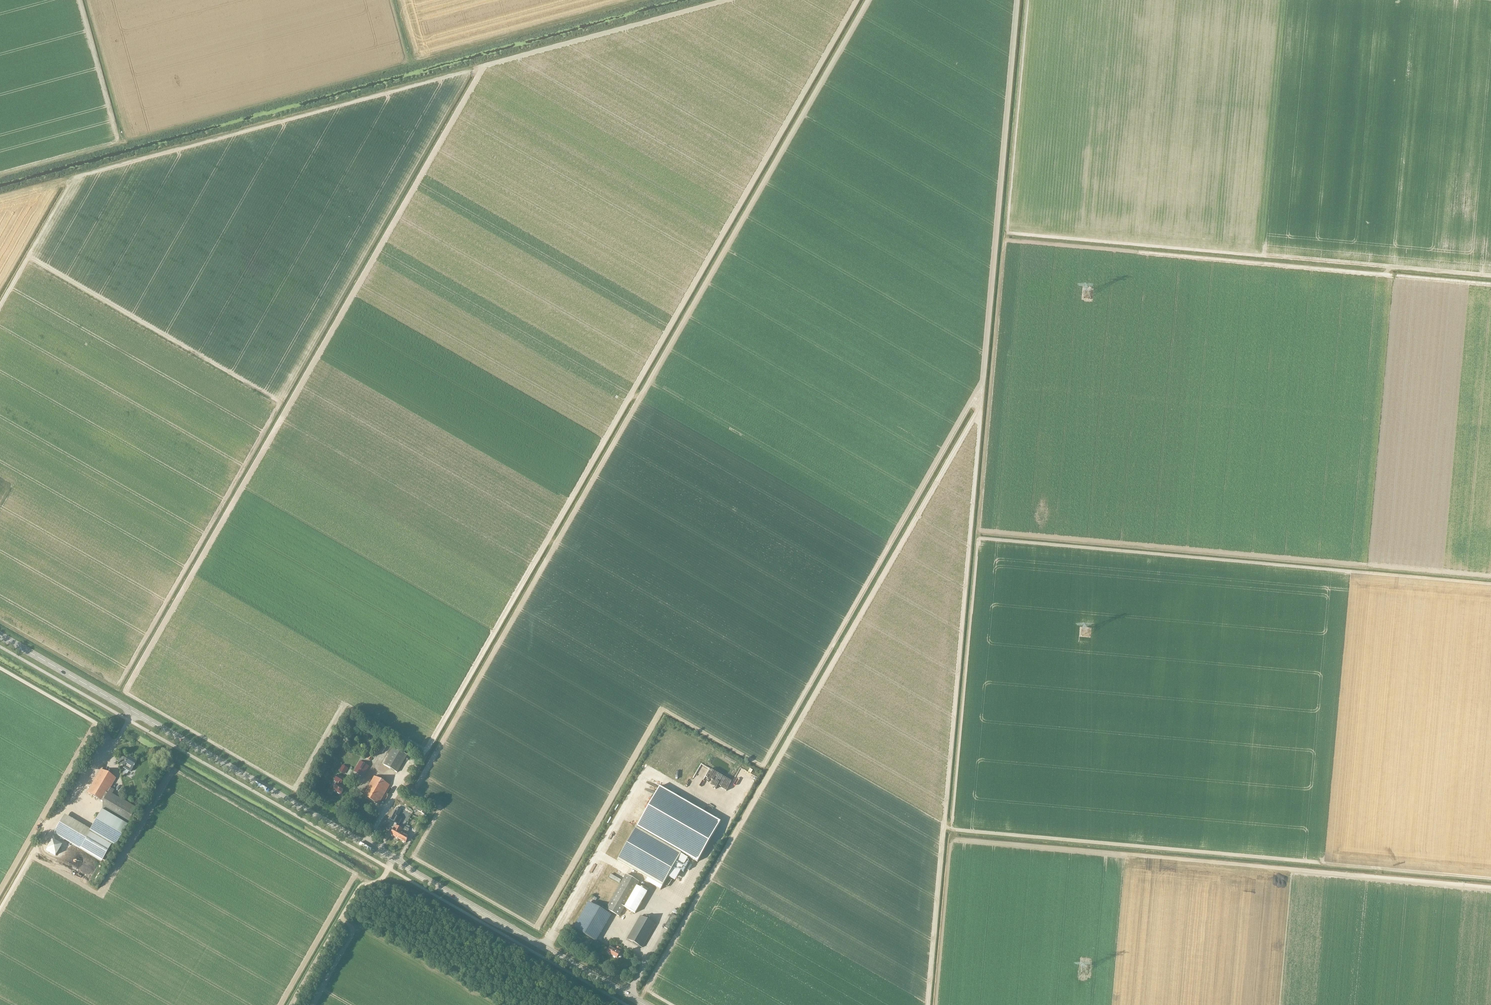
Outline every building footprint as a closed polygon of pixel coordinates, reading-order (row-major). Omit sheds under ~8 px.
[(387,747),(382,744),(378,750),(382,753),(387,747)] [(394,747),(384,765),(397,772),(407,755),(394,747)] [(127,759),(125,757),(120,755),(117,761),(121,763),(120,764),(123,766),(122,767),(130,772),(133,768),(136,762),(128,757),(127,759)] [(360,761),(354,772),(362,777),(368,766),(360,761)] [(339,771),(344,774),(348,768),(342,765),(339,771)] [(103,801),(110,788),(116,778),(100,769),(87,793),(103,801)] [(745,779),(750,781),(754,774),(749,772),(745,779)] [(341,794),(345,788),(340,785),(344,779),(337,775),(334,781),(337,782),(333,790),(341,794)] [(374,776),(366,790),(363,789),(361,793),(364,794),(363,796),(378,804),(390,785),(374,776)] [(697,863),(720,823),(659,787),(636,827),(697,863)] [(127,825),(136,807),(112,794),(114,790),(110,788),(103,801),(101,809),(100,809),(88,830),(113,844),(115,846),(127,825)] [(429,810),(421,806),(417,804),(415,809),(427,816),(429,810)] [(88,830),(67,818),(64,816),(53,834),(102,863),(113,844),(88,830)] [(396,816),(393,822),(398,825),(402,819),(396,816)] [(403,830),(395,825),(394,828),(390,834),(398,838),(403,830)] [(405,843),(409,837),(406,835),(409,829),(405,827),(403,830),(398,838),(405,843)] [(688,860),(680,856),(681,855),(637,829),(619,860),(663,886),(673,869),(680,873),(688,860)] [(53,842),(47,852),(57,857),(63,847),(53,842)] [(694,871),(696,864),(691,862),(688,869),(694,871)] [(619,917),(624,907),(635,914),(647,893),(647,892),(649,889),(651,886),(645,883),(646,881),(640,878),(638,882),(637,881),(633,878),(633,879),(626,875),(606,909),(619,917)] [(672,892),(674,893),(680,885),(678,883),(672,892)] [(574,928),(595,940),(610,916),(599,910),(600,908),(595,905),(594,906),(589,903),(574,928)] [(669,931),(677,917),(672,914),(664,927),(669,931)] [(642,948),(655,925),(640,916),(627,939),(642,948)] [(610,947),(607,952),(616,958),(620,953),(618,952),(620,948),(617,947),(615,950),(610,947)]
